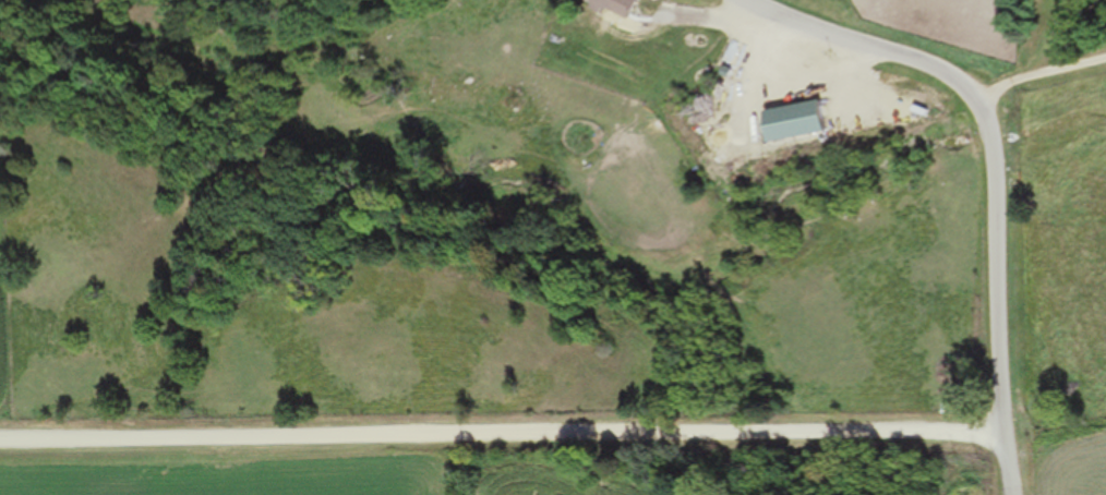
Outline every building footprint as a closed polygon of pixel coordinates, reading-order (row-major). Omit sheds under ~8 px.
[(632,22),(643,0),(588,0),(632,22)] [(841,133),(835,101),(780,111),(787,143),(841,133)]
